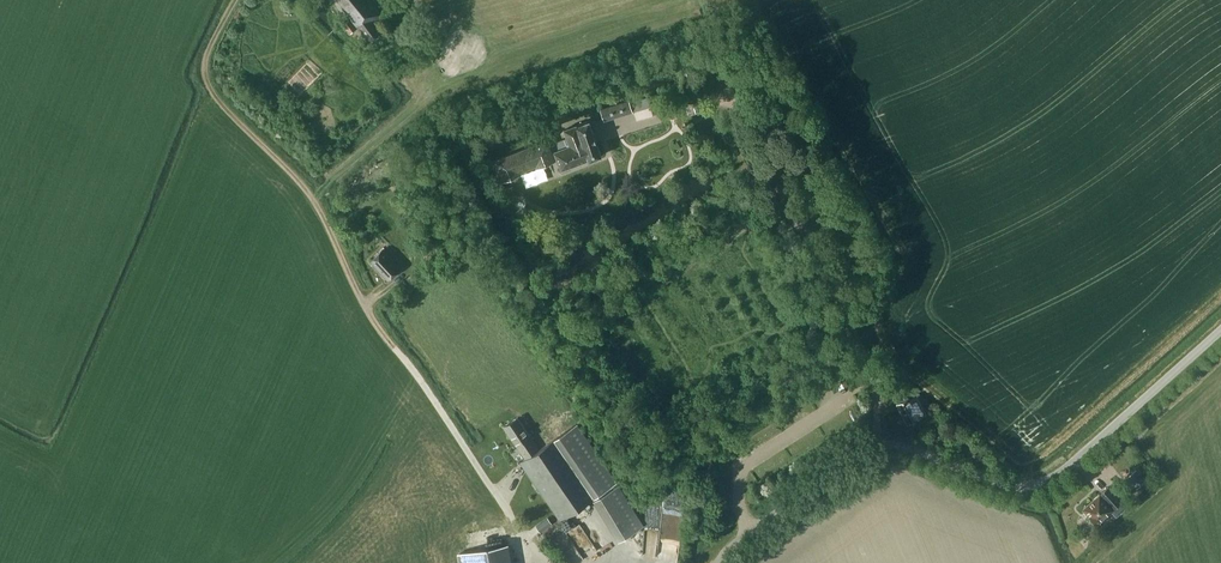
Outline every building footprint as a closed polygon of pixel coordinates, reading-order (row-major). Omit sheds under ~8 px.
[(348,19),(343,23),(351,32),(358,26),(370,42),(382,33),(373,22),(384,13),(374,0),(334,0),(348,19)] [(647,97),(630,103),(633,111),(650,106),(647,97)] [(604,120),(633,111),(630,103),(629,99),(600,108),(604,120)] [(563,129),(566,137),(550,144),(548,139),(493,160),(501,181),(522,173),(521,172),(535,166),(536,167),(557,159),(561,171),(603,155),(588,119),(563,129)] [(441,254),(432,242),(420,252),(429,263),(441,254)] [(401,267),(383,248),(369,261),(388,280),(401,267)] [(702,257),(698,250),(685,257),(689,264),(702,257)] [(418,278),(413,272),(406,278),(411,284),(418,278)] [(897,391),(894,380),(881,383),(884,395),(897,391)] [(926,413),(916,396),(910,399),(908,397),(896,403),(907,424),(920,417),(919,416),(926,413)] [(539,449),(517,416),(503,426),(525,458),(520,461),(560,520),(617,482),(577,424),(539,449)] [(993,456),(984,448),(976,457),(985,465),(993,456)] [(1146,480),(1136,468),(1126,477),(1132,483),(1128,487),(1132,492),(1146,480)] [(1121,502),(1108,486),(1083,509),(1097,524),(1113,510),(1113,509),(1121,502)] [(665,507),(683,511),(688,493),(670,488),(665,507)] [(648,522),(661,522),(661,506),(649,505),(648,522)] [(552,523),(548,517),(536,526),(540,532),(552,523)] [(508,543),(456,553),(458,562),(512,562),(508,543)]
